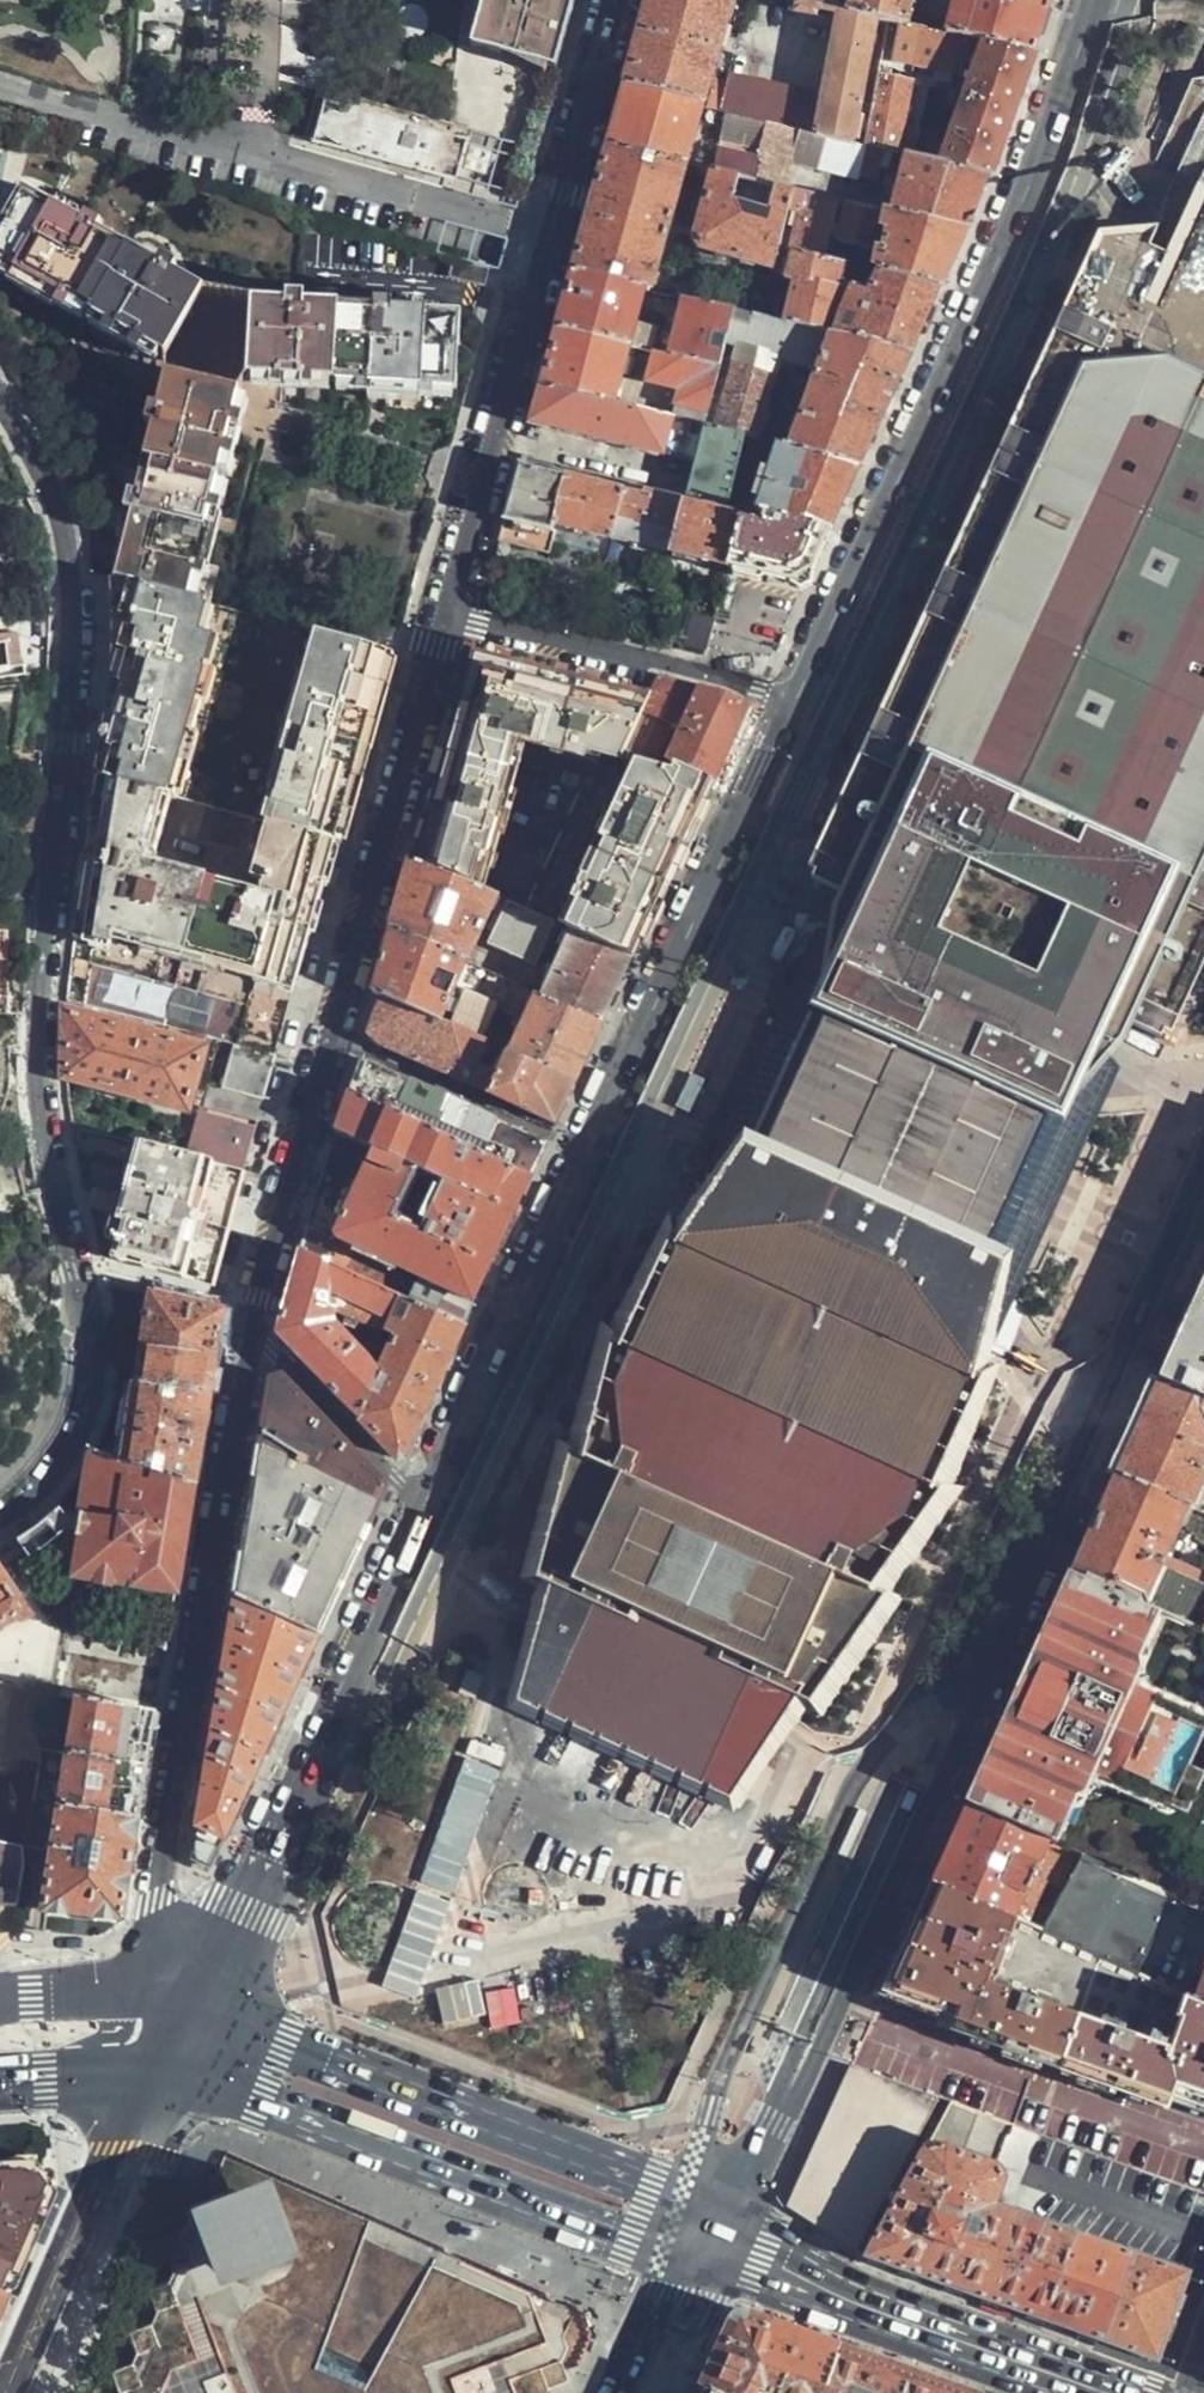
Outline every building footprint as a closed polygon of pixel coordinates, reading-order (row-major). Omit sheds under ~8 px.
[(474,37),(471,48),(556,72),(576,0),(475,0),(474,37)] [(626,87),(701,104),(700,106),(726,113),(851,141),(855,121),(866,122),(869,109),(858,106),(874,22),(843,14),(839,14),(820,111),(811,100),(774,92),(773,94),(715,81),(710,99),(703,97),(731,0),(650,0),(648,8),(626,87)] [(798,11),(815,16),(817,9),(834,13),(838,0),(800,0),(798,11)] [(911,0),(847,0),(843,14),(874,22),(884,23),(892,25),(903,25),(904,22),(911,0)] [(1050,0),(954,0),(945,31),(945,34),(1033,54),(1046,12),(1050,0)] [(1023,81),(1033,54),(945,34),(945,31),(904,22),(903,25),(892,25),(884,23),(877,64),(888,67),(890,60),(971,77),(941,163),(989,177),(1010,119),(1023,81)] [(863,144),(889,151),(898,152),(910,79),(875,73),(869,109),(866,122),(863,144)] [(618,117),(610,146),(685,164),(700,106),(701,104),(626,87),(618,117)] [(325,99),(467,142),(471,131),(327,89),(325,99)] [(455,183),(467,142),(325,99),(313,141),(455,183)] [(774,185),(784,188),(790,160),(876,180),(881,157),(887,159),(889,151),(863,144),(851,141),(726,113),(714,172),(738,178),(774,185)] [(594,202),(574,272),(644,290),(649,290),(685,164),(610,146),(594,202)] [(973,214),(989,177),(941,163),(903,154),(892,212),(965,232),(973,214)] [(799,212),(804,192),(784,188),(774,185),(767,210),(732,201),(738,178),(714,172),(695,239),(701,247),(774,269),(775,267),(785,270),(788,252),(780,249),(789,210),(799,212)] [(149,269),(88,234),(69,222),(18,191),(0,221),(0,264),(8,268),(53,297),(75,308),(80,312),(120,336),(133,342),(168,282),(149,269)] [(821,259),(838,200),(804,192),(799,212),(788,252),(821,259)] [(870,250),(880,210),(846,202),(837,240),(870,250)] [(954,258),(965,232),(892,212),(878,272),(941,288),(954,258)] [(69,222),(88,234),(92,227),(72,216),(69,222)] [(925,322),(941,288),(878,272),(868,298),(834,288),(840,263),(830,262),(821,259),(788,252),(785,270),(783,279),(797,284),(786,325),(910,357),(925,322)] [(476,264),(455,259),(450,276),(484,286),(490,269),(476,264)] [(153,263),(149,269),(168,282),(172,275),(153,263)] [(3,276),(0,281),(0,284),(44,310),(48,304),(53,297),(8,268),(3,276)] [(572,282),(558,331),(628,348),(653,353),(718,367),(722,356),(725,344),(733,312),(684,300),(674,335),(635,324),(644,290),(574,272),(572,282)] [(195,298),(168,282),(133,342),(160,359),(195,298)] [(75,308),(53,297),(48,304),(69,316),(75,308)] [(365,310),(389,310),(388,300),(365,300),(365,310)] [(279,310),(297,310),(296,301),(279,302),(279,310)] [(756,316),(772,320),(775,306),(758,302),(756,316)] [(279,382),(279,310),(249,310),(249,382),(279,382)] [(462,310),(389,310),(365,310),(297,310),(279,310),(279,382),(286,382),(336,382),(344,382),(375,382),(430,383),(462,382),(462,310)] [(120,336),(80,312),(75,319),(115,344),(120,336)] [(883,416),(910,357),(786,325),(772,320),(756,316),(733,312),(725,344),(816,370),(790,446),(859,469),(883,416)] [(547,370),(542,389),(612,406),(628,348),(558,331),(547,370)] [(671,420),(703,428),(718,367),(653,353),(647,381),(678,390),(671,420)] [(703,428),(744,437),(756,440),(774,371),(722,356),(718,367),(703,428)] [(156,410),(230,430),(238,402),(238,399),(164,379),(156,410)] [(336,382),(286,382),(286,392),(336,392),(336,382)] [(375,382),(344,382),(343,391),(375,392),(375,382)] [(375,382),(375,392),(375,399),(429,400),(429,391),(430,383),(375,382)] [(463,391),(462,382),(430,383),(429,391),(463,391)] [(542,389),(531,423),(694,462),(684,499),(727,510),(744,437),(703,428),(671,420),(612,406),(542,389)] [(238,402),(230,430),(239,431),(246,405),(238,402)] [(151,428),(156,410),(150,407),(144,427),(151,428)] [(123,535),(113,575),(186,594),(194,566),(203,569),(213,536),(202,532),(208,514),(214,488),(216,482),(228,437),(230,430),(156,410),(151,428),(139,474),(132,497),(129,512),(123,535)] [(228,437),(216,482),(225,484),(236,445),(237,438),(228,437)] [(846,496),(859,469),(790,446),(775,444),(753,516),(773,521),(774,517),(830,531),(846,496)] [(514,482),(498,542),(549,556),(554,534),(550,532),(552,523),(611,538),(623,493),(519,467),(514,482)] [(126,496),(132,497),(139,474),(116,468),(112,493),(126,496)] [(224,490),(214,488),(208,514),(216,516),(224,490)] [(623,493),(611,538),(668,552),(681,508),(623,493)] [(123,510),(129,512),(132,497),(126,496),(123,510)] [(103,530),(123,535),(129,512),(123,510),(113,507),(108,511),(103,530)] [(668,552),(727,566),(740,522),(681,508),(668,552)] [(216,516),(208,514),(202,532),(213,536),(219,537),(223,518),(216,516)] [(818,556),(830,531),(774,517),(773,521),(770,530),(740,522),(727,566),(728,568),(804,587),(818,556)] [(213,536),(203,569),(208,572),(219,537),(213,536)] [(45,561),(0,566),(0,590),(48,584),(45,561)] [(186,594),(195,597),(203,569),(194,566),(186,594)] [(113,575),(110,574),(112,615),(113,668),(111,691),(103,741),(98,774),(169,795),(203,805),(334,843),(337,844),(391,653),(387,651),(339,638),(195,597),(186,594),(113,575)] [(704,649),(712,617),(688,611),(679,643),(704,649)] [(339,638),(387,651),(392,631),(345,618),(339,638)] [(18,639),(8,640),(11,667),(20,667),(18,639)] [(8,640),(0,640),(0,668),(11,667),(8,640)] [(561,742),(579,671),(484,646),(464,663),(451,710),(409,861),(483,891),(527,734),(561,742)] [(623,759),(653,690),(579,671),(561,742),(597,752),(523,910),(554,923),(571,932),(631,959),(643,932),(713,781),(673,767),(669,771),(655,765),(653,768),(623,759)] [(659,677),(653,690),(623,759),(653,768),(655,765),(669,771),(673,767),(713,781),(731,743),(748,706),(659,677)] [(274,1055),(334,843),(203,805),(195,840),(255,858),(247,891),(150,865),(169,795),(98,774),(92,809),(82,873),(74,909),(68,954),(63,997),(183,1030),(204,1035),(234,1045),(274,1055)] [(483,891),(409,861),(394,913),(390,928),(466,963),(482,927),(495,897),(483,891)] [(495,897),(482,927),(493,933),(488,945),(535,967),(554,923),(523,910),(495,897)] [(466,963),(390,928),(376,978),(372,993),(380,997),(438,1021),(441,1018),(466,963)] [(614,996),(631,959),(571,932),(541,997),(601,1025),(614,996)] [(541,997),(511,984),(500,1009),(521,1021),(508,1051),(573,1083),(601,1025),(541,997)] [(449,1022),(482,1039),(499,1002),(489,996),(486,1000),(463,991),(449,1022)] [(438,1021),(380,997),(366,1035),(381,1047),(394,1053),(488,1095),(498,1074),(477,1064),(488,1042),(482,1039),(449,1022),(441,1018),(438,1021)] [(63,1012),(64,1074),(185,1108),(204,1035),(183,1030),(179,1045),(63,1012)] [(262,1098),(274,1055),(234,1045),(223,1086),(262,1098)] [(553,1124),(573,1083),(508,1051),(498,1074),(488,1095),(553,1124)] [(348,1092),(529,1178),(545,1145),(524,1135),(359,1059),(348,1092)] [(406,1271),(421,1278),(412,1301),(463,1324),(512,1216),(529,1178),(348,1092),(335,1132),(373,1152),(370,1158),(368,1163),(331,1146),(302,1251),(327,1263),(389,1291),(396,1272),(404,1276),(406,1271)] [(184,1155),(242,1171),(253,1128),(196,1112),(184,1155)] [(100,1259),(210,1286),(242,1171),(184,1155),(70,1125),(73,1144),(83,1191),(100,1259)] [(279,1334),(358,1415),(378,1370),(333,1320),(336,1310),(328,1305),(327,1263),(302,1251),(296,1274),(279,1334)] [(433,1390),(463,1324),(412,1301),(389,1291),(327,1263),(328,1305),(336,1310),(395,1334),(378,1370),(358,1415),(400,1460),(433,1390)] [(1164,1382),(1203,1399),(1203,1293),(1164,1382)] [(151,1295),(137,1383),(207,1394),(222,1312),(151,1295)] [(261,1430),(235,1598),(319,1635),(362,1542),(386,1489),(282,1380),(269,1382),(261,1430)] [(1120,1476),(1190,1507),(1203,1513),(1203,1489),(1202,1487),(1203,1482),(1203,1399),(1164,1382),(1142,1428),(1120,1476)] [(137,1383),(125,1458),(125,1462),(192,1484),(207,1394),(137,1383)] [(93,1448),(89,1455),(83,1498),(80,1516),(83,1516),(81,1534),(74,1576),(174,1592),(192,1484),(125,1462),(125,1458),(93,1448)] [(1120,1476),(1101,1517),(1075,1573),(1153,1608),(1160,1611),(1194,1626),(1203,1602),(1203,1591),(1160,1570),(1190,1507),(1120,1476)] [(60,1530),(81,1534),(83,1516),(80,1516),(63,1513),(59,1507),(17,1540),(29,1554),(60,1530)] [(1153,1608),(1075,1573),(1073,1577),(1078,1579),(1060,1620),(1055,1619),(1050,1628),(1055,1631),(1044,1653),(1039,1651),(1035,1662),(1040,1663),(1014,1719),(1010,1716),(1005,1726),(1010,1729),(1000,1751),(995,1749),(991,1758),(995,1761),(977,1802),(972,1799),(970,1804),(1049,1841),(1069,1797),(1084,1763),(1161,1797),(1182,1807),(1200,1768),(1185,1761),(1203,1719),(1203,1715),(1198,1712),(1203,1699),(1203,1683),(1194,1678),(1184,1698),(1181,1705),(1138,1685),(1126,1668),(1153,1608)] [(0,1575),(0,1626),(26,1614),(0,1575)] [(1078,1579),(1073,1577),(1055,1619),(1060,1620),(1078,1579)] [(319,1635),(235,1598),(191,1859),(210,1867),(256,1769),(287,1704),(319,1635)] [(1135,1665),(1160,1611),(1153,1608),(1126,1668),(1138,1685),(1181,1705),(1184,1698),(1146,1681),(1135,1665)] [(1055,1631),(1050,1628),(1039,1651),(1044,1653),(1055,1631)] [(1040,1663),(1035,1662),(1023,1687),(1010,1716),(1014,1719),(1040,1663)] [(38,1760),(49,1694),(28,1690),(27,1690),(15,1758),(38,1760)] [(146,1767),(155,1711),(78,1700),(70,1755),(146,1767)] [(1010,1729),(1005,1726),(995,1749),(1000,1751),(1010,1729)] [(138,1817),(146,1767),(70,1755),(62,1806),(138,1817)] [(995,1761),(991,1758),(972,1799),(977,1802),(995,1761)] [(1084,1763),(1069,1797),(1076,1796),(1088,1773),(1155,1802),(1161,1797),(1084,1763)] [(49,1850),(54,1805),(32,1801),(25,1847),(49,1850)] [(1049,1841),(970,1804),(953,1842),(934,1882),(1015,1919),(1049,1841)] [(121,1920),(138,1817),(62,1806),(45,1910),(121,1920)] [(17,1903),(23,1866),(20,1849),(0,1845),(0,1902),(17,1903)] [(1047,1933),(1133,1973),(1170,1896),(1081,1855),(1047,1933)] [(934,1882),(884,1993),(946,2015),(1046,2051),(1135,2083),(1200,2107),(1203,2108),(1203,2006),(1193,2001),(1133,1973),(1047,1933),(1015,1919),(934,1882)] [(1203,2006),(1203,1970),(1193,2001),(1203,2006)] [(861,2247),(942,2095),(852,2062),(789,2199),(861,2247)] [(948,2098),(874,2258),(966,2290),(1087,2333),(1159,2359),(1189,2276),(996,2202),(1004,2178),(999,2166),(1015,2123),(948,2098)] [(44,2171),(0,2172),(0,2293),(8,2297),(55,2188),(44,2171)] [(544,2381),(566,2373),(561,2360),(557,2348),(548,2352),(540,2331),(530,2293),(440,2253),(375,2369),(351,2357),(324,2343),(369,2219),(272,2180),(298,2262),(222,2289),(193,2211),(213,2204),(207,2202),(184,2210),(193,2233),(187,2245),(166,2251),(168,2257),(174,2275),(170,2284),(154,2289),(148,2291),(156,2314),(150,2327),(129,2334),(131,2340),(137,2357),(133,2366),(117,2370),(112,2372),(113,2376),(118,2392),(539,2392),(544,2381)] [(298,2262),(272,2180),(213,2204),(193,2211),(222,2289),(298,2262)] [(8,2297),(0,2293),(0,2315),(8,2297)] [(842,2348),(753,2316),(741,2319),(735,2322),(731,2327),(720,2353),(705,2387),(718,2392),(775,2392),(776,2389),(785,2392),(826,2392),(842,2348)] [(842,2348),(826,2392),(906,2392),(913,2373),(876,2360),(842,2348)] [(913,2373),(906,2392),(970,2392),(948,2385),(913,2373)]
